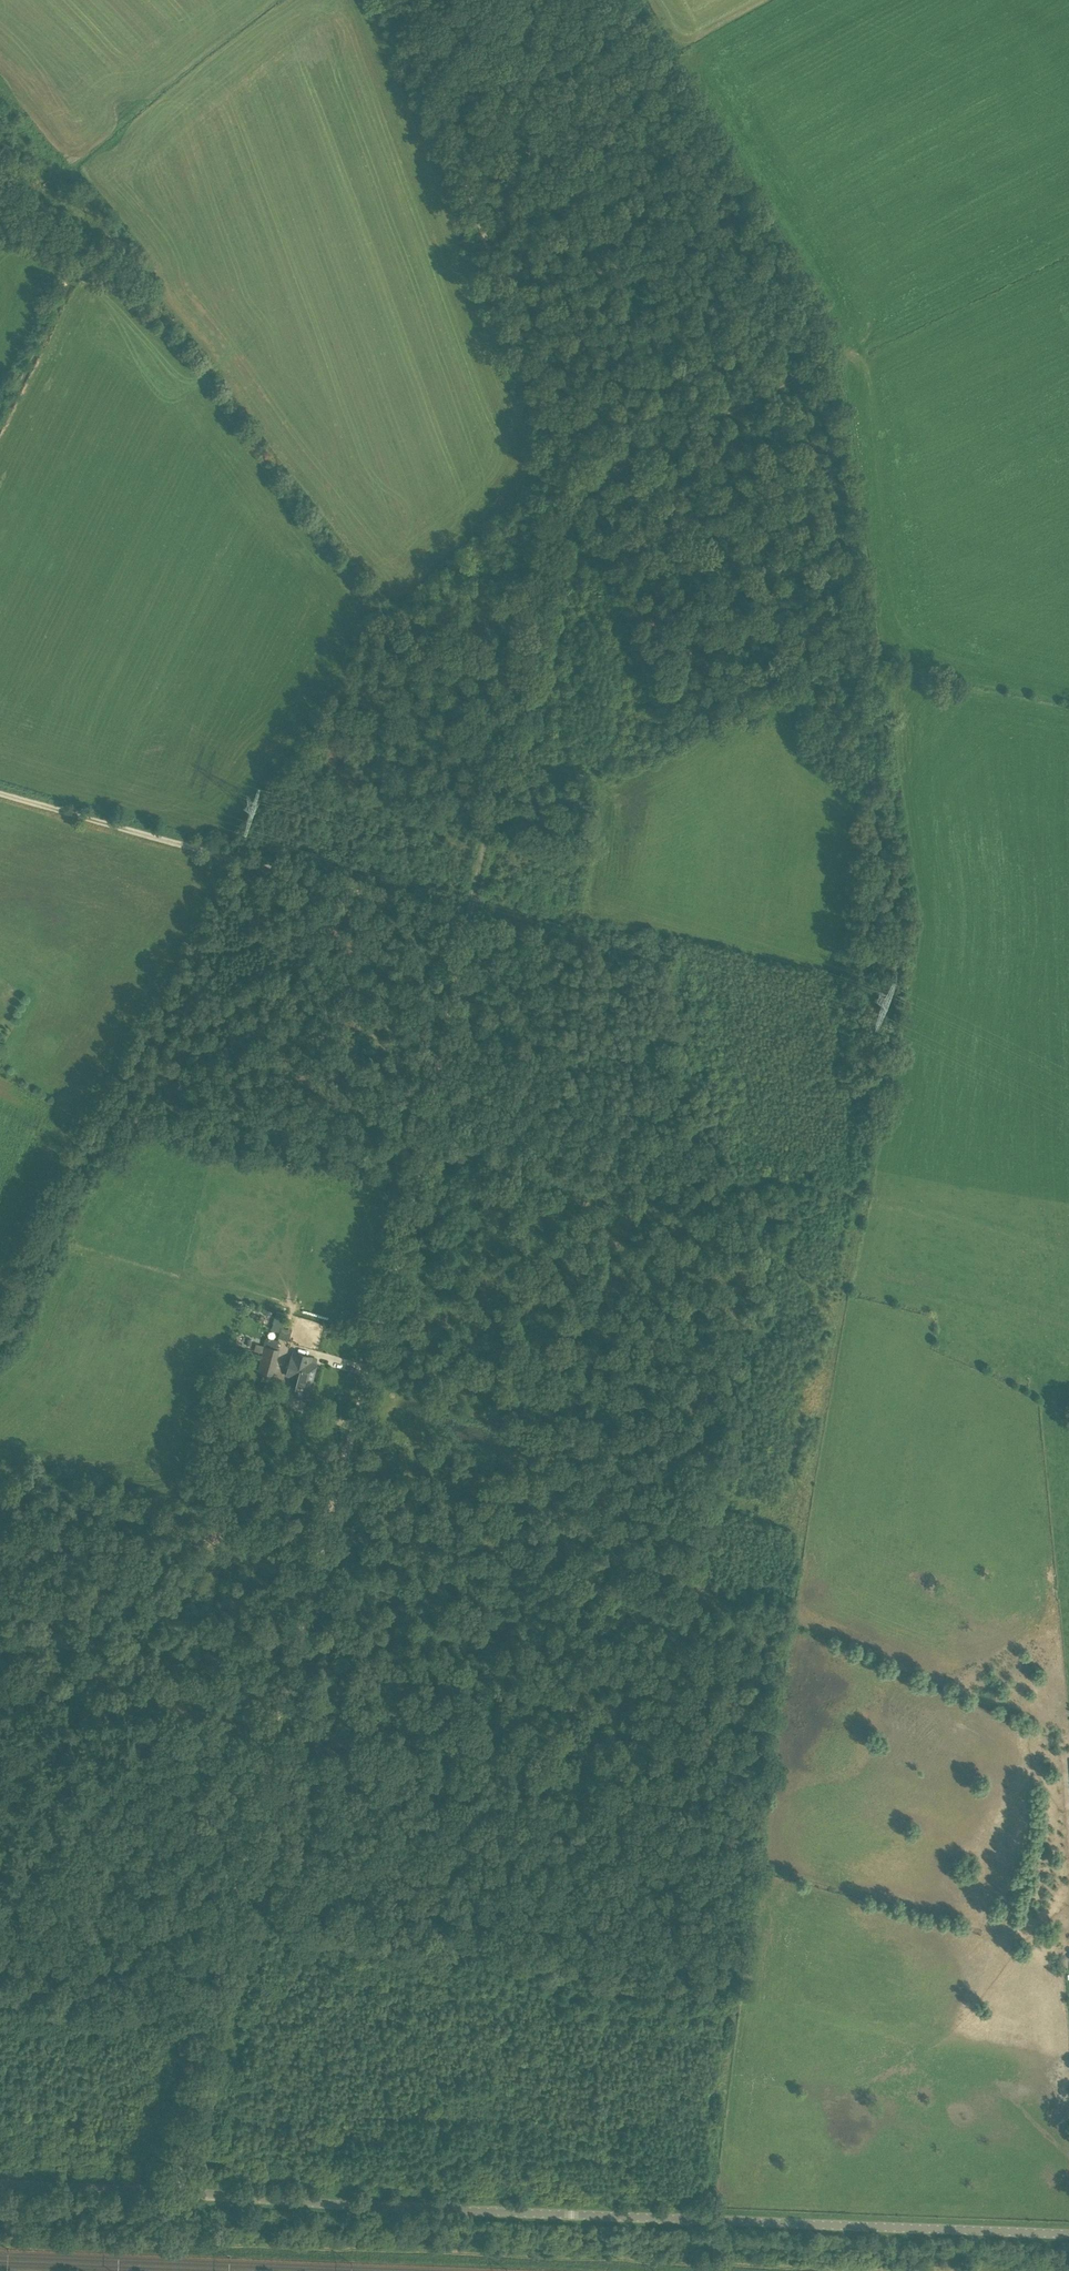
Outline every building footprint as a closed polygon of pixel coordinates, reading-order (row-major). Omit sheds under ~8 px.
[(270,1381),(278,1351),(284,1353),(286,1344),(281,1343),(281,1345),(273,1343),(272,1348),(264,1346),(262,1354),(258,1371),(264,1372),(262,1379),(270,1381)] [(262,1354),(264,1346),(256,1344),(254,1351),(262,1354)] [(317,1363),(312,1362),(313,1358),(292,1352),(291,1356),(285,1376),(298,1380),(294,1396),(311,1400),(316,1382),(312,1381),(317,1363)]
